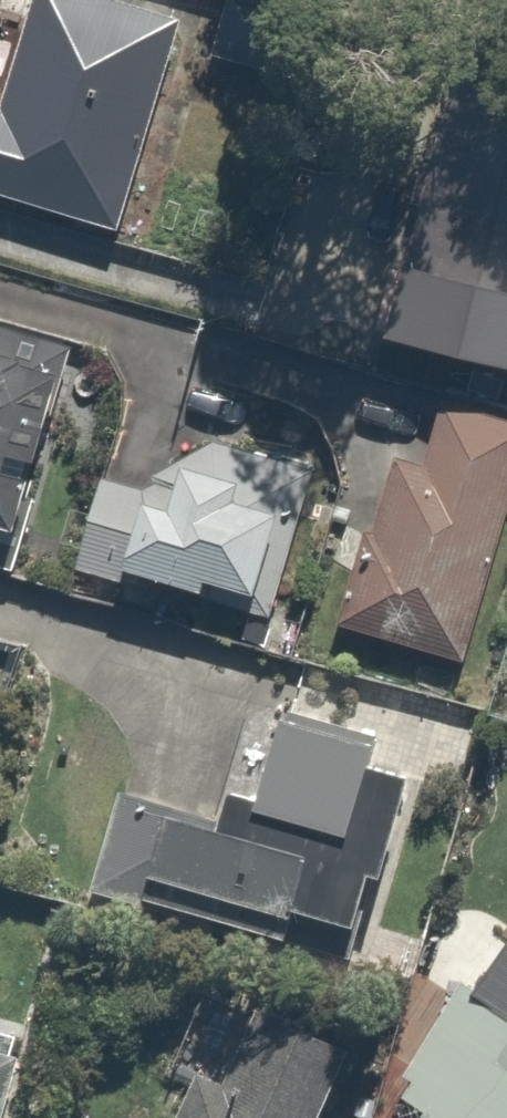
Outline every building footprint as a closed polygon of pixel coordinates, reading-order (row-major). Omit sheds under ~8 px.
[(123,0),(15,0),(0,57),(0,198),(93,223),(150,7),(123,0)] [(412,154),(374,334),(506,362),(506,174),(412,154)] [(438,398),(419,462),(388,453),(338,622),(453,656),(506,476),(506,418),(438,398)] [(301,468),(202,438),(137,479),(94,474),(70,553),(184,587),(187,576),(223,586),(220,597),(259,609),(301,468)] [(12,461),(0,457),(0,503),(12,461)] [(356,738),(262,712),(243,780),(218,773),(208,810),(98,779),(70,879),(271,935),(276,915),(327,930),(346,863),(358,867),(386,765),(351,755),(356,738)] [(503,922),(465,984),(453,977),(384,1091),(408,1106),(401,1117),(506,1117),(506,924),(503,922)] [(325,1056),(239,1016),(211,1075),(173,1057),(145,1117),(297,1117),(325,1056)] [(0,1053),(0,1117),(18,1058),(0,1053)]
